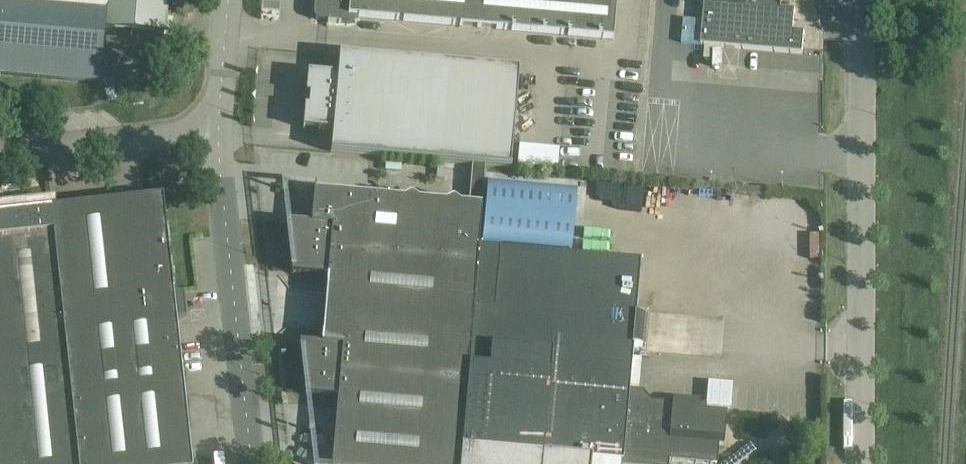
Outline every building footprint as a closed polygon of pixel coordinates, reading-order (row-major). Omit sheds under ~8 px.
[(99,83),(103,30),(163,35),(166,0),(0,0),(0,74),(99,83)] [(313,14),(314,17),(316,20),(320,22),(351,25),(354,24),(355,22),(356,21),(357,20),(357,18),(358,17),(613,40),(617,0),(314,0),(313,14)] [(705,1),(705,5),(701,46),(803,54),(805,33),(793,32),(795,11),(781,9),(782,0),(699,0),(705,1)] [(105,48),(115,49),(116,39),(106,38),(105,48)] [(302,130),(332,132),(331,153),(472,165),(485,166),(510,169),(518,72),(339,56),(337,76),(307,74),(305,96),(309,96),(308,108),(304,108),(302,130)] [(468,205),(481,206),(485,166),(472,165),(468,205)] [(437,166),(436,178),(444,179),(445,167),(437,166)] [(481,247),(501,249),(502,245),(571,251),(577,191),(487,183),(481,247)] [(289,250),(476,268),(481,206),(468,205),(461,204),(454,200),(453,200),(445,203),(420,201),(413,196),(412,196),(404,199),(315,192),(316,187),(314,187),(311,225),(286,223),(286,227),(286,229),(287,229),(289,250)] [(78,463),(191,463),(180,361),(176,321),(187,316),(185,293),(172,292),(162,197),(107,203),(51,209),(54,236),(60,296),(68,373),(75,439),(78,463)] [(75,439),(68,373),(60,296),(54,236),(51,209),(0,215),(0,463),(78,463),(75,439)] [(479,247),(469,366),(468,366),(460,463),(668,463),(669,461),(702,463),(716,463),(718,446),(723,446),(726,414),(705,412),(706,407),(651,402),(643,392),(629,391),(633,348),(642,349),(645,316),(635,315),(640,261),(501,249),(481,247),(479,247)] [(289,250),(291,268),(290,268),(290,269),(291,270),(292,274),(327,277),(321,346),(299,344),(300,349),(299,349),(299,350),(300,351),(304,390),(304,391),(305,395),(337,398),(331,463),(459,463),(476,268),(289,250)]
